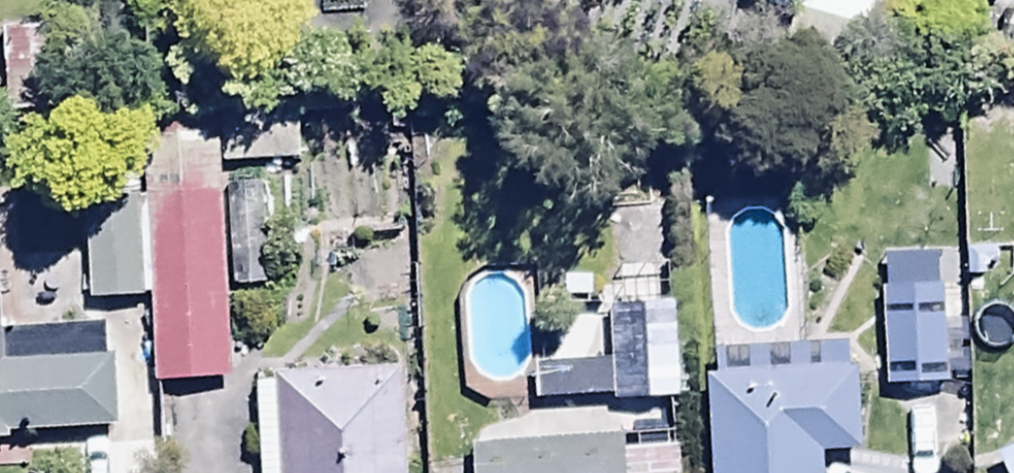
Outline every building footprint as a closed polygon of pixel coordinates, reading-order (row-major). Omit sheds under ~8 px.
[(212,131),(213,164),(294,161),(292,116),(211,120),(212,131)] [(213,164),(212,131),(138,134),(141,194),(145,292),(149,383),(222,379),(213,164)] [(145,292),(141,194),(75,197),(80,295),(145,292)] [(260,203),(224,205),(227,286),(263,285),(260,203)] [(878,289),(873,289),(876,386),(942,384),(942,373),(956,373),(954,305),(959,305),(958,250),(877,253),(878,289)] [(601,362),(601,395),(675,398),(676,327),(667,327),(668,301),(602,300),(601,362)] [(601,395),(601,362),(591,362),(592,318),(556,317),(556,359),(538,359),(537,394),(601,395)] [(5,439),(5,434),(97,429),(98,447),(150,444),(146,359),(99,361),(97,326),(0,331),(0,439),(5,439)] [(695,372),(701,472),(811,472),(810,451),(852,449),(847,368),(843,368),(842,345),(709,352),(710,371),(695,372)] [(395,371),(247,375),(250,472),(398,472),(395,371)] [(608,437),(460,445),(462,472),(610,472),(608,437)] [(985,456),(994,472),(1013,472),(1013,441),(985,456)] [(617,450),(618,472),(672,472),(672,448),(617,450)]
